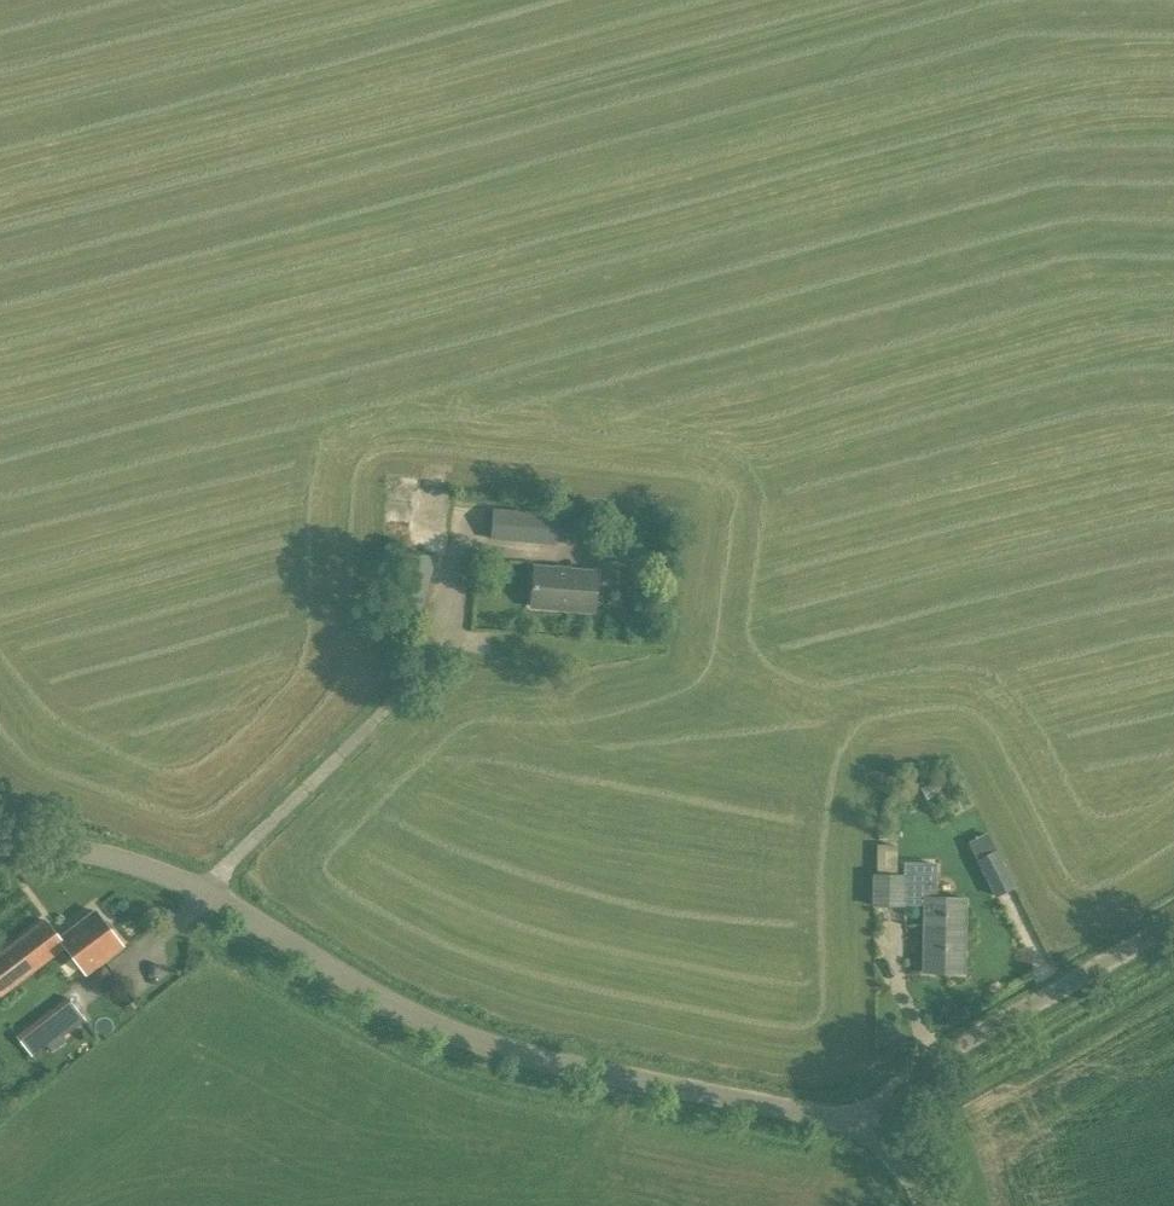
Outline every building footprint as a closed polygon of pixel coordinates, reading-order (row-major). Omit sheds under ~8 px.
[(559,514),(493,508),(490,540),(556,546),(559,514)] [(421,616),(432,569),(435,558),(400,549),(386,608),(421,616)] [(597,572),(534,566),(531,605),(593,610),(597,572)] [(987,830),(966,841),(994,895),(1015,884),(987,830)] [(964,899),(936,898),(937,876),(936,876),(936,864),(906,863),(904,874),(873,874),(872,905),(903,906),(904,903),(926,903),(924,962),(963,963),(964,899)] [(59,936),(45,918),(0,953),(0,997),(65,947),(86,974),(122,946),(95,910),(59,936)] [(48,1044),(83,1016),(67,996),(32,1024),(48,1044)]
